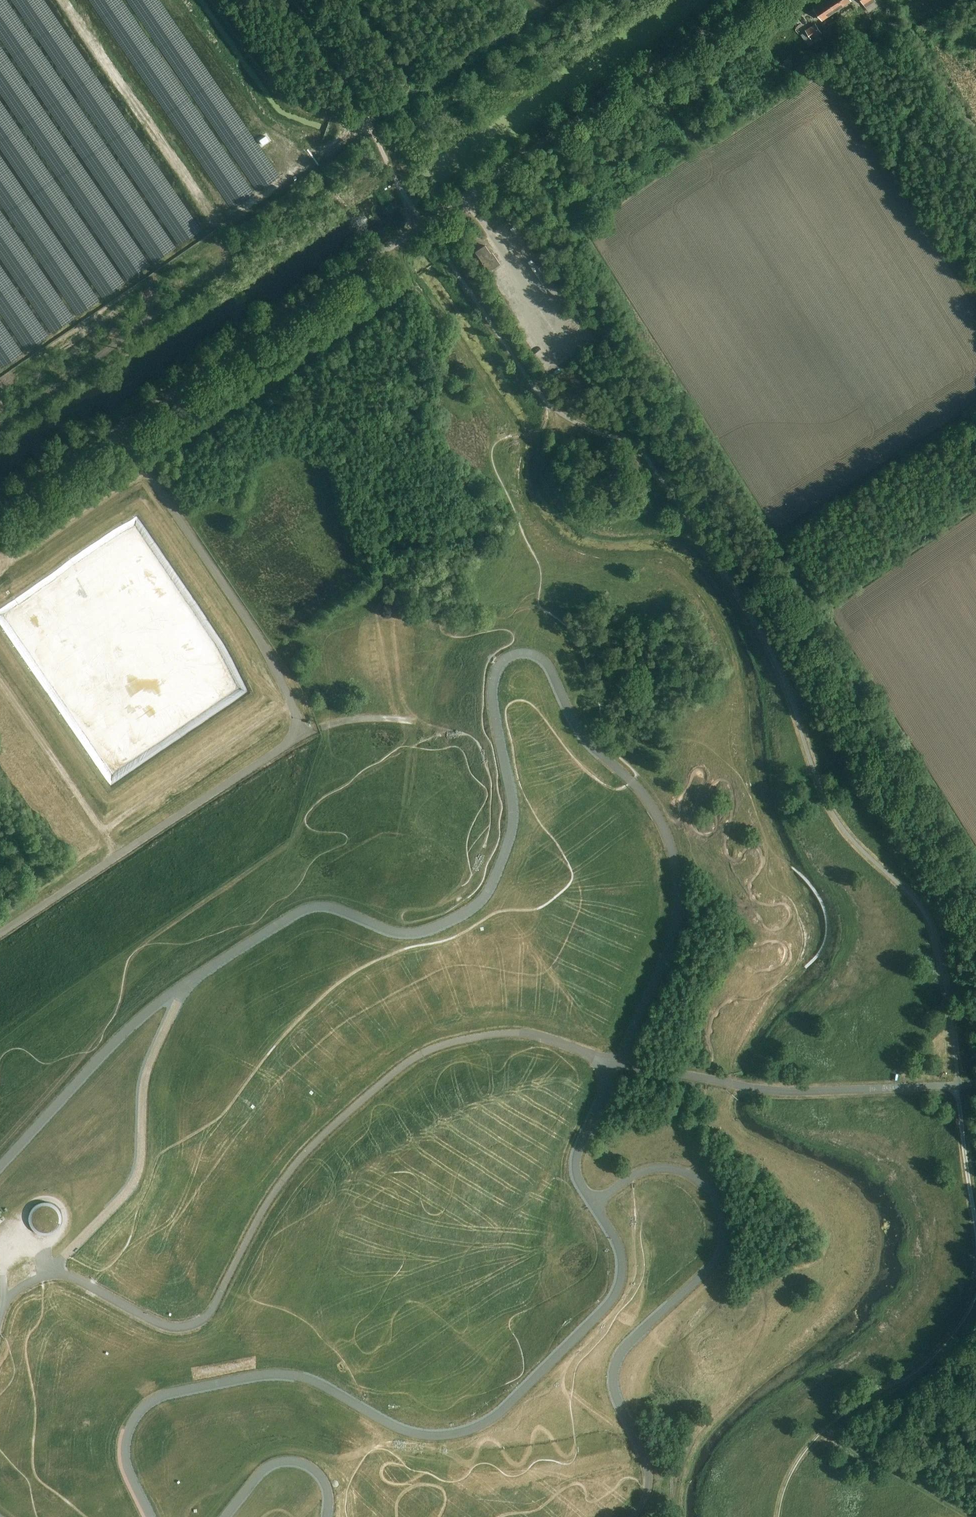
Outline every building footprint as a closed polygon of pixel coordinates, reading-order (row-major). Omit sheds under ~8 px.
[(836,11),(828,0),(824,0),(814,7),(823,20),(836,11)] [(836,11),(851,1),(851,0),(828,0),(836,11)] [(887,26),(890,31),(898,26),(894,22),(887,26)] [(815,23),(805,29),(814,42),(820,38),(819,36),(822,34),(815,23)] [(788,55),(775,61),(777,66),(790,60),(788,55)] [(491,253),(485,245),(475,252),(488,272),(500,264),(492,252),(491,253)] [(272,1037),(279,1027),(275,1023),(267,1033),(272,1037)] [(44,1235),(46,1235),(47,1235),(49,1234),(51,1234),(52,1233),(53,1232),(55,1231),(56,1230),(57,1229),(58,1228),(59,1226),(59,1225),(60,1223),(60,1222),(60,1220),(61,1219),(60,1217),(60,1215),(60,1214),(59,1212),(59,1211),(58,1210),(57,1208),(56,1207),(55,1206),(53,1205),(52,1204),(51,1204),(49,1203),(47,1203),(46,1202),(44,1202),(43,1202),(41,1203),(40,1203),(38,1204),(37,1204),(35,1205),(34,1206),(33,1207),(32,1208),(31,1210),(30,1211),(29,1212),(29,1214),(28,1215),(28,1217),(28,1219),(28,1220),(28,1222),(29,1223),(29,1225),(30,1226),(31,1228),(32,1229),(33,1230),(34,1231),(35,1232),(37,1233),(38,1234),(40,1234),(41,1235),(43,1235),(44,1235)]
